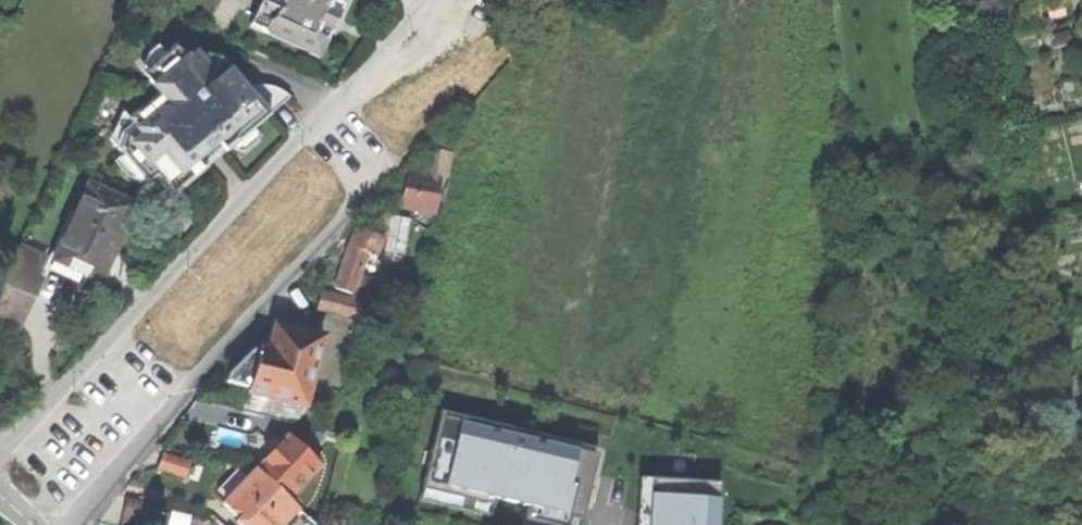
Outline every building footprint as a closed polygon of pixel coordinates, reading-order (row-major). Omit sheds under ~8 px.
[(310,54),(322,50),(330,31),(331,31),(335,23),(338,16),(338,15),(344,0),(267,0),(258,19),(263,21),(259,31),(310,54)] [(12,35),(0,29),(0,60),(12,35)] [(109,140),(146,185),(155,177),(173,198),(225,153),(290,97),(279,90),(268,88),(256,86),(246,87),(224,61),(206,54),(200,58),(194,50),(185,58),(174,46),(152,65),(158,72),(147,82),(156,91),(128,118),(124,114),(123,114),(121,116),(109,140)] [(401,206),(434,212),(440,176),(441,176),(445,152),(451,153),(455,129),(451,125),(430,147),(432,150),(434,150),(430,174),(411,171),(408,178),(405,185),(401,206)] [(82,188),(51,264),(98,283),(112,248),(129,207),(82,188)] [(343,264),(335,287),(352,293),(365,252),(369,254),(368,257),(372,258),(373,255),(375,256),(382,239),(388,212),(377,208),(372,234),(357,228),(349,245),(343,264)] [(384,248),(395,250),(402,218),(391,216),(384,248)] [(12,260),(0,289),(0,319),(15,326),(39,272),(12,260)] [(318,307),(358,318),(362,303),(322,292),(318,307)] [(15,326),(0,319),(0,357),(1,358),(15,326)] [(243,410),(298,423),(317,336),(276,327),(275,332),(267,330),(265,338),(264,346),(258,345),(257,351),(250,349),(228,375),(225,382),(248,387),(243,410)] [(604,435),(457,414),(447,480),(549,494),(545,524),(592,524),(604,435)] [(270,453),(256,468),(288,499),(319,465),(287,436),(270,453)] [(186,477),(190,463),(164,453),(159,467),(186,477)] [(297,507),(288,499),(256,468),(235,490),(222,504),(238,518),(234,522),(237,524),(281,524),(297,507)] [(653,524),(736,524),(736,475),(653,474),(653,524)] [(316,524),(321,524),(328,495),(314,492),(307,517),(316,524)] [(158,505),(127,497),(120,524),(154,524),(158,505)]
